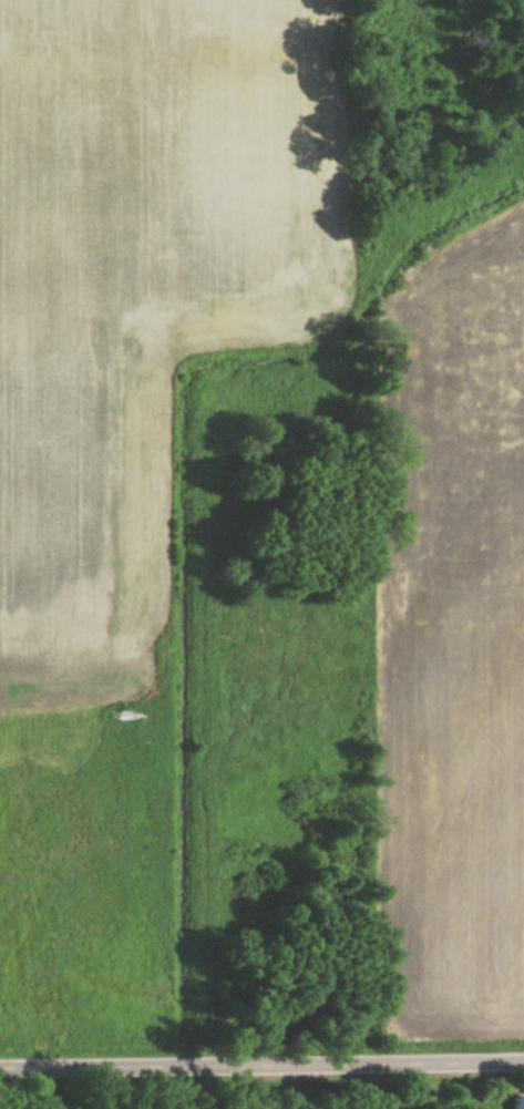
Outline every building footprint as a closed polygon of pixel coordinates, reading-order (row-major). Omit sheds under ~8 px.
[(513,1108),(523,1108),(523,1100),(513,1100),(513,1108)]
